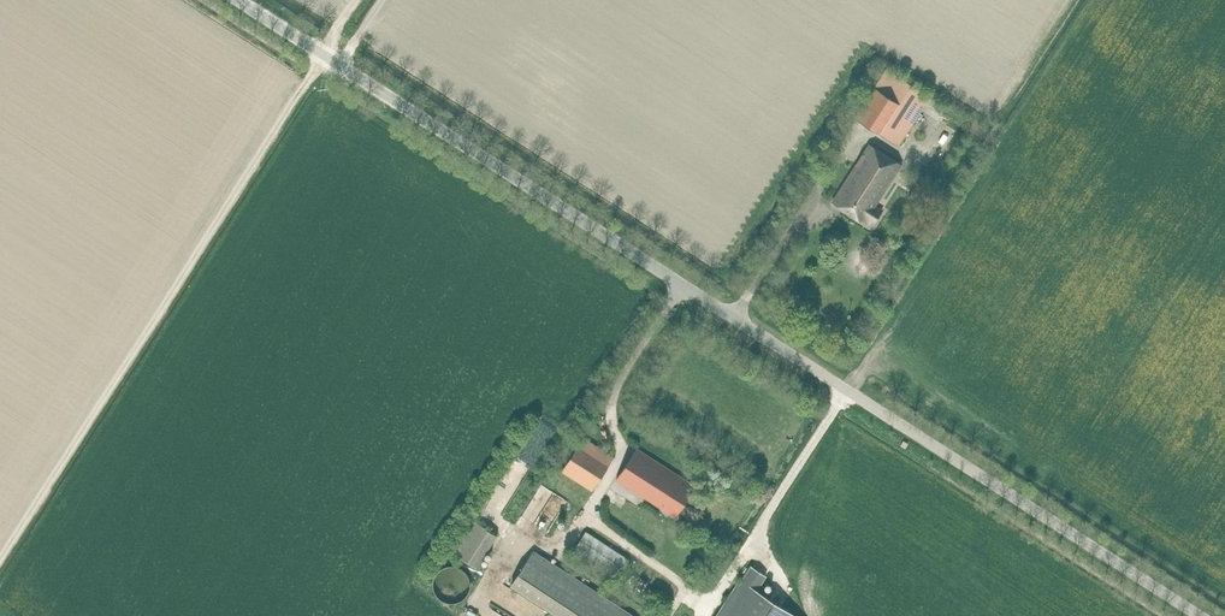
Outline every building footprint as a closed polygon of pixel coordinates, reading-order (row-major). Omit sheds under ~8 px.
[(855,118),(899,145),(931,97),(887,68),(855,118)] [(876,205),(902,164),(872,143),(833,202),(865,223),(867,220),(874,224),(882,210),(876,205)] [(908,197),(917,203),(927,190),(918,183),(908,197)] [(483,506),(499,516),(557,427),(541,416),(483,506)] [(562,471),(593,491),(615,457),(584,437),(562,471)] [(617,480),(676,518),(696,487),(637,448),(617,480)] [(534,523),(554,493),(541,485),(521,516),(534,523)] [(567,501),(554,493),(534,523),(547,532),(567,501)] [(450,550),(477,567),(498,535),(471,518),(450,550)] [(630,559),(587,531),(576,548),(620,576),(630,559)] [(513,584),(561,615),(632,615),(535,551),(513,584)] [(465,570),(462,568),(459,566),(456,566),(453,565),(449,566),(446,566),(443,568),(440,570),(438,572),(436,575),(435,578),(434,581),(434,584),(434,587),(435,591),(436,594),(438,596),(440,599),(443,601),(446,602),(449,603),(452,603),(456,603),(459,602),(462,601),(465,599),(467,597),(469,594),(470,591),(471,588),(472,584),(471,581),(471,578),(469,575),(467,572),(465,570)] [(752,567),(719,615),(794,615),(757,591),(767,577),(752,567)] [(490,603),(510,615),(551,615),(503,585),(490,603)] [(491,607),(485,615),(504,615),(491,607)]
